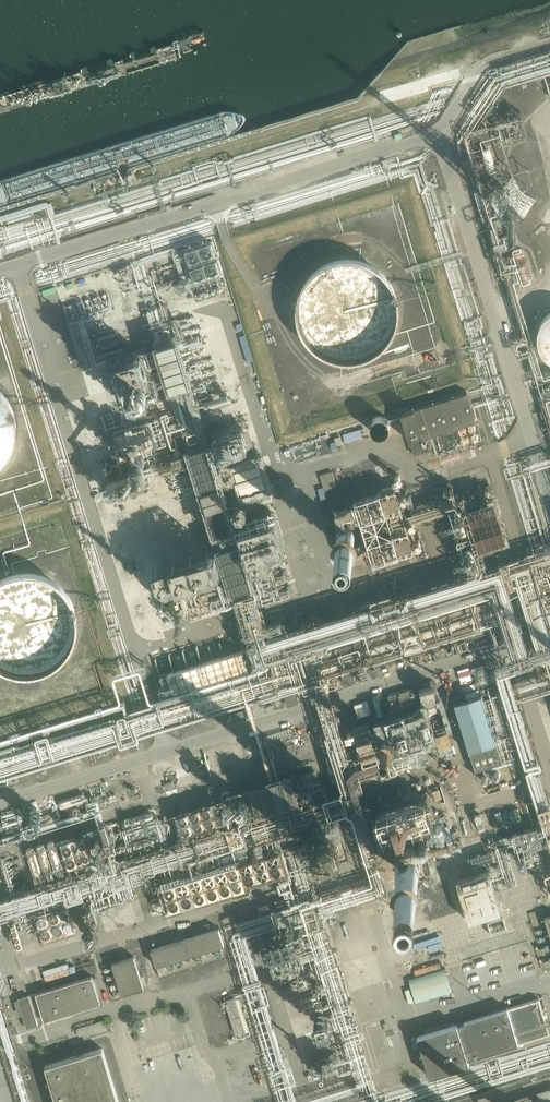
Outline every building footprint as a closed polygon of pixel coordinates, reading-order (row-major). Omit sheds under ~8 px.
[(219,253),(214,236),(201,239),(203,247),(205,246),(206,253),(212,251),(213,255),(219,253)] [(522,247),(508,251),(519,288),(533,284),(522,247)] [(400,308),(400,307),(400,302),(399,297),(398,292),(397,287),(395,283),(392,278),(389,275),(385,270),(381,267),(378,264),(375,262),(369,259),(364,257),(359,256),(350,255),(344,255),(339,256),(330,259),(324,262),(320,264),(317,267),(313,270),(308,275),(306,278),(303,283),(301,287),(299,296),(298,301),(297,307),(298,312),(299,317),(301,326),(303,330),(306,335),(308,338),(313,343),(317,347),(320,349),(329,354),(334,356),(339,357),(344,358),(349,358),(353,358),(359,357),(364,356),(369,354),(378,349),(385,343),(389,338),(392,335),(394,332),(396,327),(399,318),(400,313),(400,308)] [(547,313),(543,317),(541,322),(539,328),(538,333),(539,339),(540,344),(543,349),(546,353),(549,356),(549,311),(547,313)] [(110,358),(125,350),(115,330),(100,337),(97,331),(91,333),(83,316),(79,317),(83,327),(71,333),(89,370),(111,360),(110,358)] [(133,414),(117,419),(126,427),(121,432),(118,420),(114,494),(165,478),(168,429),(187,423),(178,396),(166,409),(166,399),(168,402),(168,389),(190,383),(181,356),(161,363),(159,356),(144,361),(140,356),(147,354),(124,353),(123,370),(114,373),(147,404),(148,397),(152,396),(157,411),(145,410),(135,420),(133,414)] [(18,425),(17,420),(16,414),(15,409),(13,405),(11,400),(9,396),(3,389),(1,387),(0,386),(0,464),(2,461),(7,457),(9,454),(12,449),(13,445),(15,440),(16,436),(17,430),(18,426),(18,425)] [(456,427),(475,421),(467,393),(401,412),(413,454),(436,448),(437,454),(458,448),(455,438),(459,437),(456,427)] [(392,429),(392,428),(391,424),(389,421),(386,419),(382,418),(378,418),(376,419),(374,421),(372,423),(371,427),(372,431),(373,434),(374,435),(376,437),(381,438),(384,438),(386,437),(388,435),(391,433),(392,429)] [(195,457),(206,455),(215,485),(210,479),(197,483),(217,549),(157,567),(167,601),(160,603),(162,611),(139,629),(141,633),(237,605),(247,635),(263,631),(267,627),(256,589),(238,594),(255,581),(252,571),(270,557),(273,566),(281,559),(277,561),(275,555),(289,551),(259,449),(252,451),(244,423),(237,425),(195,457)] [(367,436),(364,428),(344,435),(346,443),(367,436)] [(324,489),(336,486),(332,472),(320,475),(324,489)] [(400,504),(395,492),(383,495),(387,508),(400,504)] [(496,497),(466,506),(479,548),(509,539),(496,497)] [(366,546),(357,549),(352,529),(347,530),(347,528),(345,528),(344,518),(356,517),(355,506),(335,512),(340,530),(336,531),(339,544),(342,543),(343,545),(344,545),(350,563),(370,557),(366,546)] [(400,550),(412,546),(408,533),(396,537),(400,550)] [(79,622),(79,617),(78,612),(76,603),(74,599),(71,594),(68,591),(64,586),(57,580),(53,577),(47,575),(43,573),(38,572),(32,571),(28,571),(23,571),(18,572),(13,573),(9,575),(3,577),(0,579),(0,666),(2,667),(8,670),(13,672),(18,673),(27,674),(33,674),(38,673),(46,670),(52,668),(57,665),(64,659),(67,656),(70,652),(73,647),(75,642),(77,637),(78,633),(79,628),(79,623),(79,622)] [(183,651),(157,655),(160,673),(170,672),(169,668),(170,668),(169,660),(184,658),(183,651)] [(433,680),(419,685),(424,701),(422,701),(428,718),(441,713),(436,698),(439,697),(433,680)] [(407,690),(389,696),(394,713),(420,705),(414,688),(413,689),(412,687),(407,688),(407,690)] [(284,698),(288,707),(299,703),(296,694),(284,698)] [(475,770),(502,762),(481,694),(454,703),(475,770)] [(368,701),(354,705),(358,717),(372,713),(368,701)] [(393,719),(339,735),(344,753),(356,749),(360,765),(403,752),(393,719)] [(444,719),(432,723),(439,747),(451,743),(444,719)] [(127,738),(131,750),(139,748),(135,736),(127,738)] [(517,741),(527,764),(538,759),(529,736),(517,741)] [(260,825),(309,810),(298,776),(249,791),(260,825)] [(422,789),(383,801),(392,828),(430,816),(422,789)] [(179,830),(225,817),(220,798),(174,811),(179,830)] [(419,856),(416,841),(405,843),(408,858),(419,856)] [(161,896),(154,898),(151,899),(153,906),(164,903),(161,896)] [(529,913),(547,970),(549,969),(549,916),(546,917),(544,908),(529,913)] [(219,928),(151,949),(156,965),(224,944),(219,928)] [(144,988),(134,956),(112,963),(122,994),(144,988)] [(92,976),(36,993),(44,1021),(101,1003),(92,976)] [(116,983),(111,984),(114,998),(119,996),(116,983)] [(27,1028),(38,1025),(30,995),(18,998),(18,1000),(15,1000),(19,1015),(23,1015),(27,1028)] [(539,999),(507,1009),(464,1022),(465,1024),(458,1027),(457,1024),(417,1036),(430,1076),(469,1064),(468,1059),(549,1033),(539,999)] [(84,1035),(85,1038),(113,1030),(110,1022),(105,1024),(104,1020),(77,1028),(79,1036),(84,1035)] [(45,1066),(56,1101),(119,1101),(102,1048),(45,1066)]
